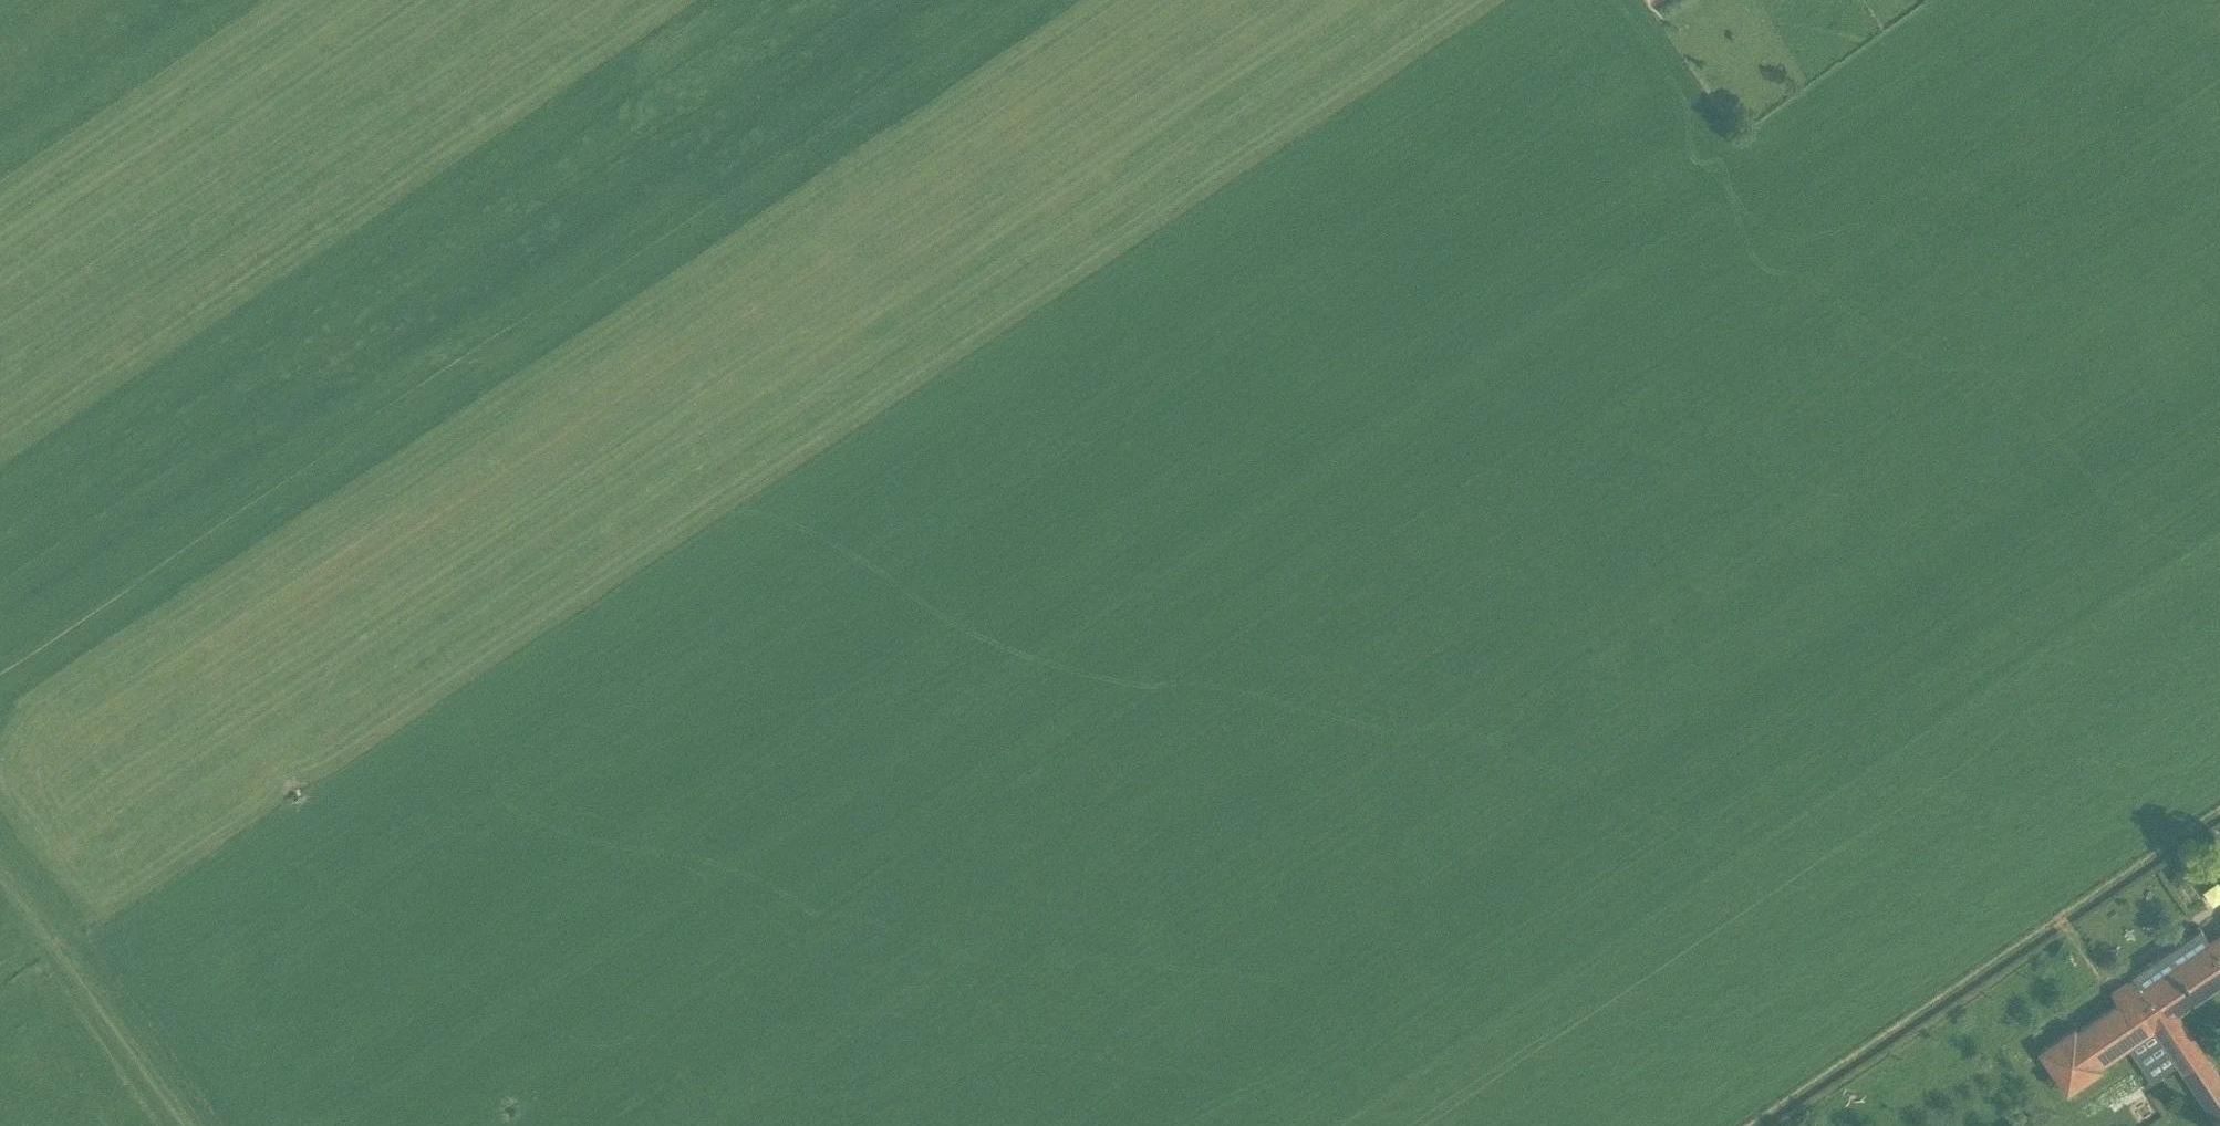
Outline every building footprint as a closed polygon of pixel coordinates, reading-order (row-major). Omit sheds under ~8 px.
[(2037,1050),(2066,1094),(2104,1068),(2102,1065),(2128,1048),(2149,1081),(2176,1063),(2218,1125),(2219,1125),(2219,1073),(2179,1012),(2219,985),(2219,932),(2209,939),(2201,927),(2132,974),(2133,977),(2111,992),(2117,1002),(2077,1028),(2075,1025),(2037,1050)]
